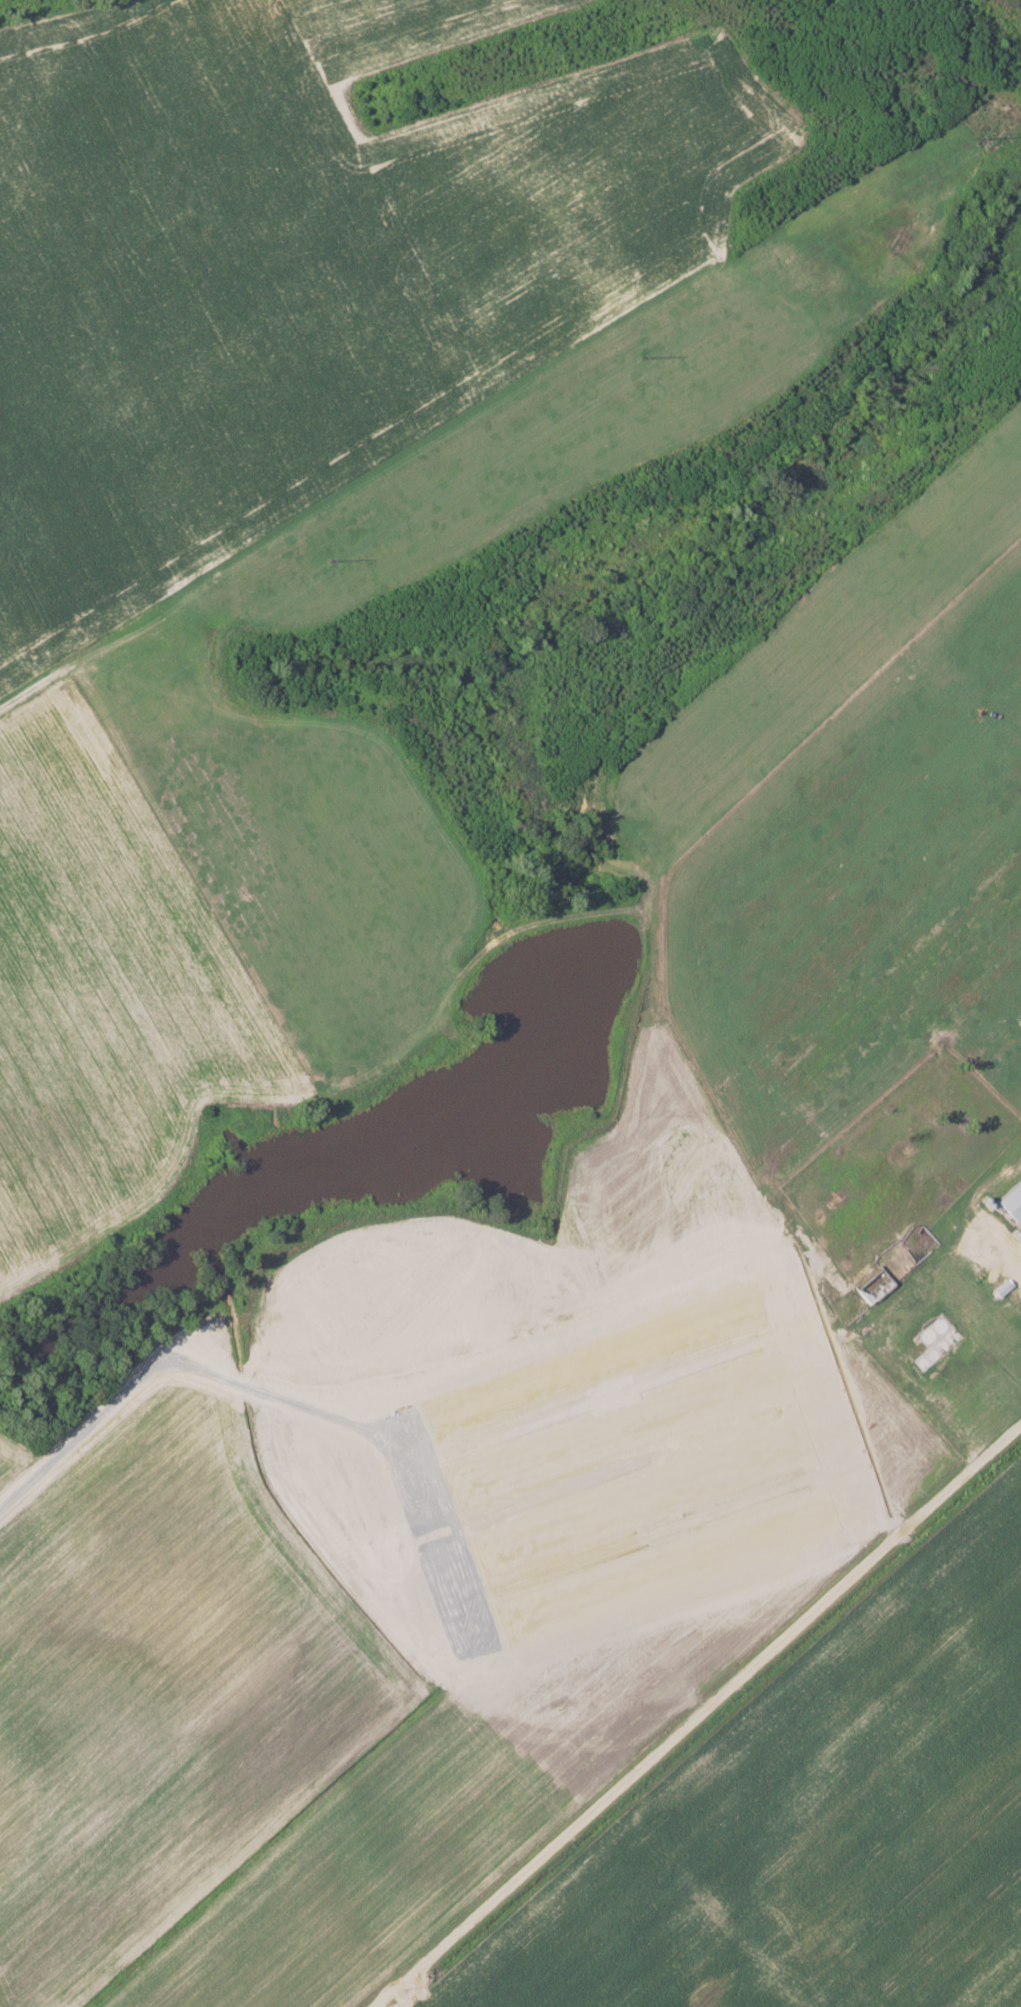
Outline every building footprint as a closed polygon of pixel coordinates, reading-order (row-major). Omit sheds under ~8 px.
[(1018,1225),(1020,1222),(1020,1181),(998,1203),(1018,1225)]
